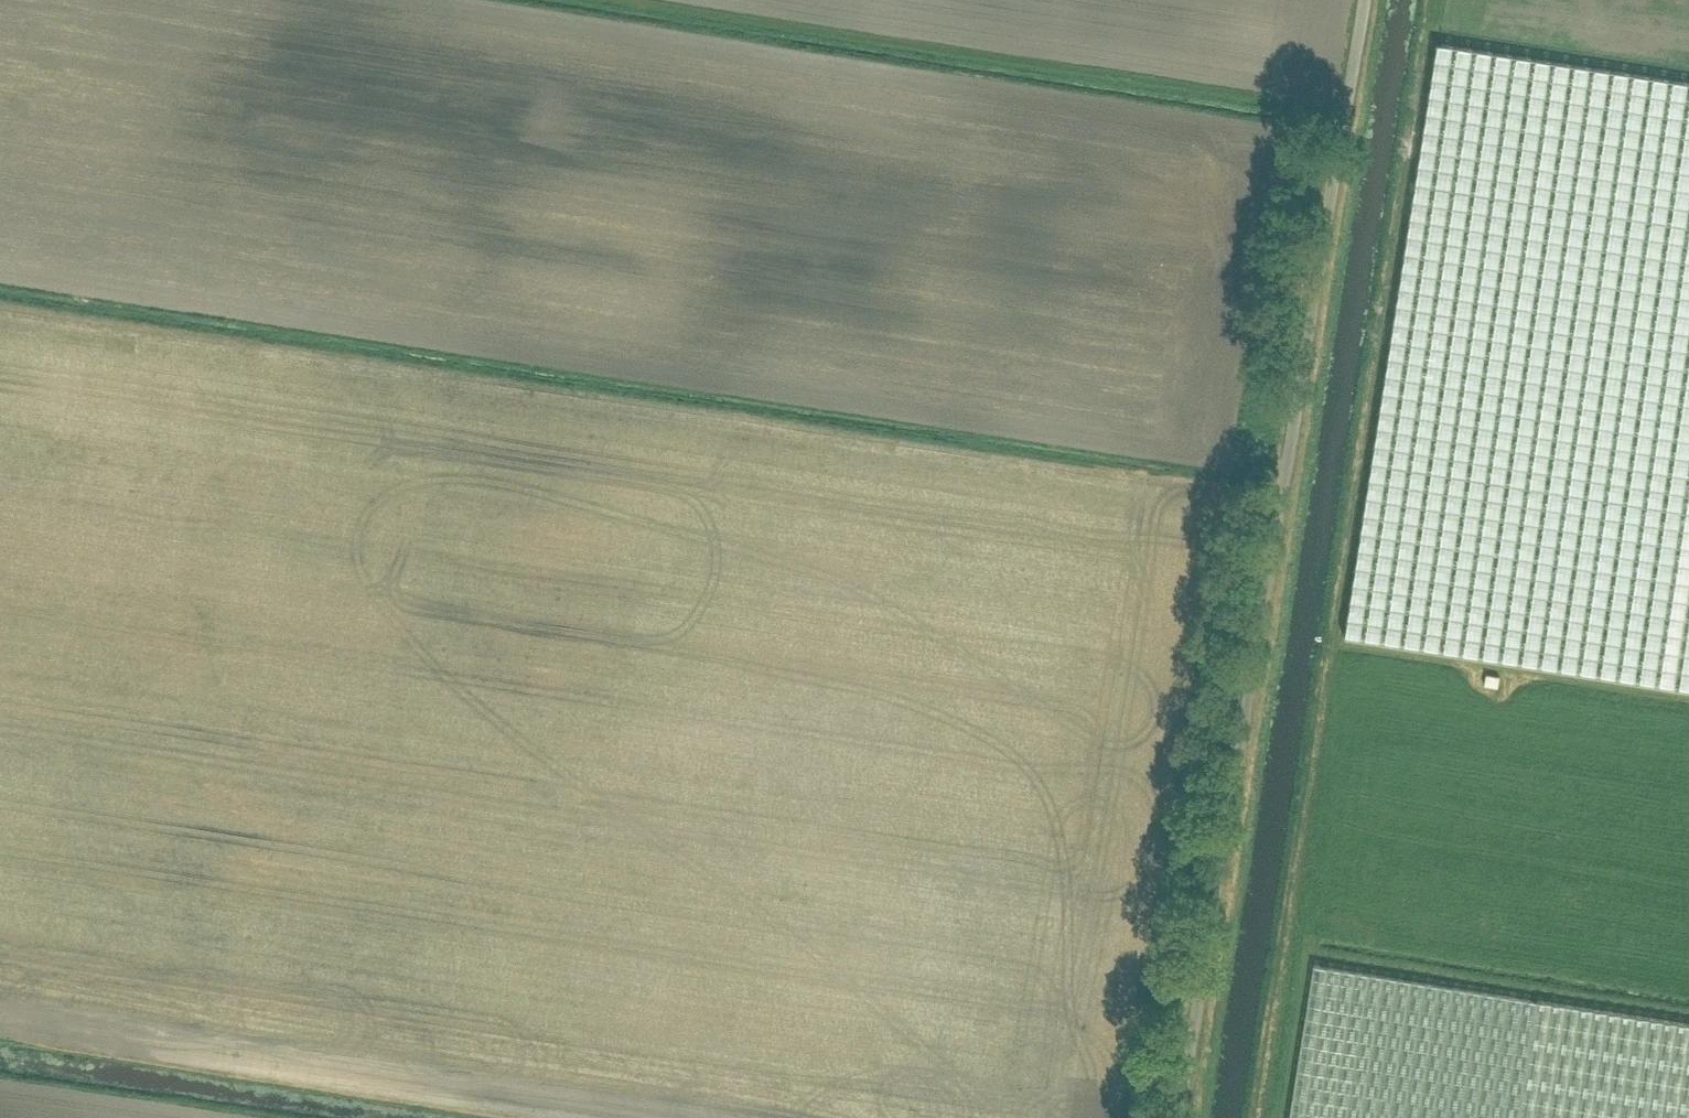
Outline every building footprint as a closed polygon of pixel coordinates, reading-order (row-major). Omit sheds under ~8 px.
[(1436,43),(1344,638),(1688,693),(1688,81),(1436,43)] [(1328,965),(1315,964),(1290,1117),(1688,1117),(1688,1023),(1328,965)]
